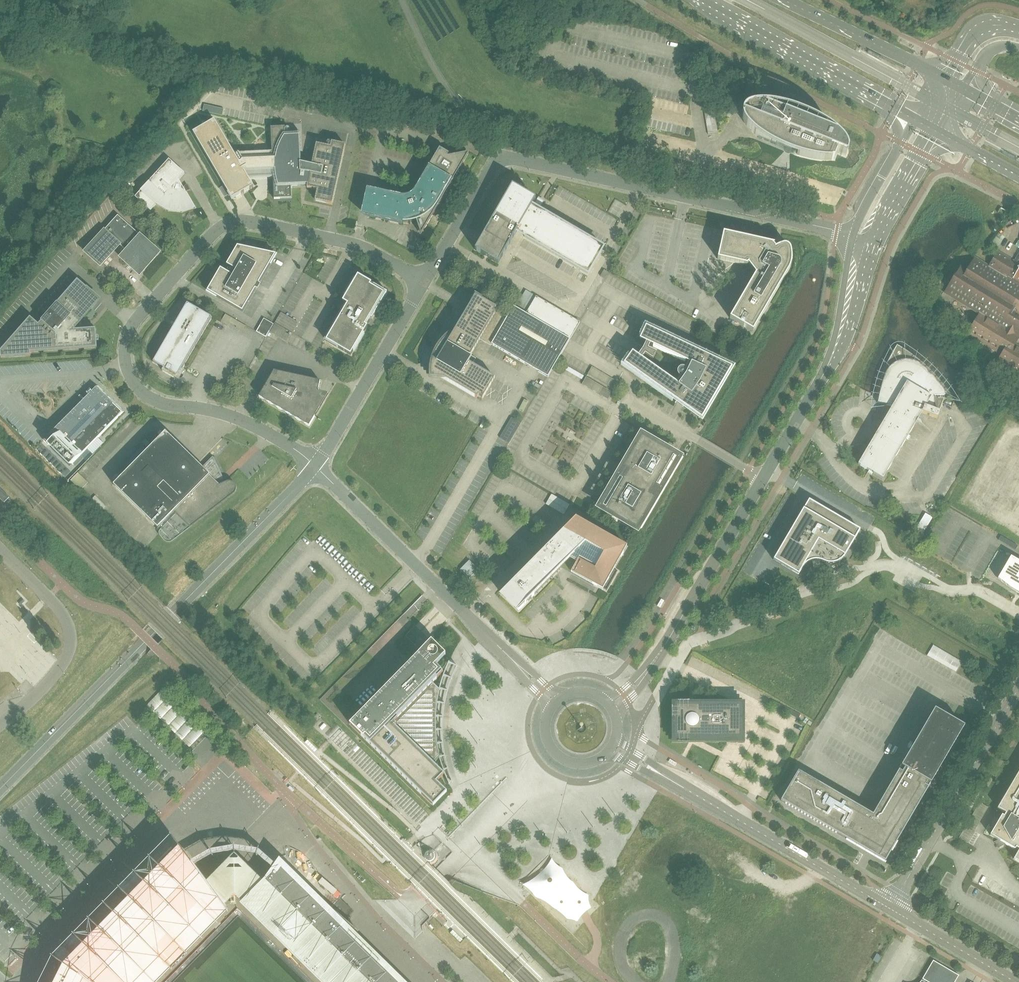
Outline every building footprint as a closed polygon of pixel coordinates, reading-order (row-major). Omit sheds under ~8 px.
[(797,156),(799,151),(799,152),(798,154),(801,155),(807,157),(813,158),(816,159),(821,159),(825,160),(829,160),(833,159),(836,152),(846,156),(846,155),(847,154),(847,153),(847,151),(847,149),(847,148),(846,146),(846,145),(844,142),(842,140),(840,137),(838,135),(835,133),(835,134),(765,106),(766,105),(764,105),(760,105),(757,105),(754,105),(751,106),(748,107),(745,109),(744,110),(743,111),(743,112),(742,114),(742,115),(742,117),(743,119),(743,121),(744,122),(746,125),(748,127),(750,130),(753,132),(755,134),(755,135),(760,138),(766,142),(772,145),(779,149),(784,151),(790,153),(797,156)] [(215,119),(193,132),(232,199),(253,186),(248,178),(273,176),(274,199),(292,198),(291,185),(302,184),(302,185),(302,186),(303,186),(304,186),(305,186),(306,185),(306,184),(308,184),(307,188),(317,190),(315,200),(332,204),(345,145),(332,142),(331,147),(316,144),(312,165),(308,164),(309,160),(307,160),(304,159),(304,163),(301,163),(300,131),(285,132),(285,127),(271,127),(272,151),(234,153),(215,119)] [(367,189),(361,214),(370,216),(391,220),(396,221),(398,222),(401,222),(403,222),(405,222),(408,222),(410,222),(413,221),(415,221),(416,220),(421,235),(469,153),(452,156),(453,156),(448,157),(448,154),(449,154),(439,148),(432,161),(415,190),(414,192),(412,193),(410,191),(405,193),(406,196),(403,196),(401,196),(396,195),(375,190),(367,189)] [(169,159),(135,197),(151,211),(156,205),(168,211),(169,211),(182,213),(195,209),(195,208),(179,180),(185,173),(169,159)] [(512,186),(509,192),(475,250),(484,255),(488,257),(498,263),(518,230),(526,234),(524,237),(588,274),(603,247),(540,210),(538,213),(531,208),(536,199),(518,189),(512,186)] [(140,235),(118,215),(104,231),(85,252),(100,266),(116,248),(115,248),(119,244),(126,250),(140,235)] [(791,255),(791,253),(791,251),(790,249),(790,248),(789,248),(789,247),(788,246),(787,246),(787,245),(786,245),(785,245),(784,245),(783,245),(781,245),(779,246),(777,247),(775,248),(773,245),(774,244),(723,233),(717,259),(747,265),(748,264),(749,266),(749,267),(748,267),(748,268),(748,269),(749,270),(750,271),(751,271),(752,271),(753,271),(755,274),(730,318),(753,331),(788,271),(789,269),(790,267),(791,265),(791,264),(791,262),(792,260),(792,258),(791,255)] [(140,268),(143,271),(160,252),(140,235),(126,250),(120,257),(136,272),(140,268)] [(243,311),(276,254),(238,246),(227,265),(236,270),(233,276),(221,268),(207,291),(243,311)] [(1016,259),(1017,260),(1015,262),(998,252),(989,267),(975,258),(968,269),(965,267),(962,265),(945,292),(958,301),(980,314),(968,333),(1002,354),(997,362),(1018,375),(1018,347),(1014,344),(1018,336),(1015,334),(1018,327),(1018,254),(1016,259)] [(366,325),(370,317),(372,319),(387,292),(374,284),(373,286),(370,285),(372,283),(358,275),(343,301),(347,304),(326,341),(351,355),(368,326),(366,325)] [(41,321),(44,323),(41,327),(30,317),(0,351),(1,357),(31,355),(31,352),(97,348),(96,328),(91,329),(79,329),(79,321),(98,299),(86,289),(87,287),(78,279),(41,321)] [(431,369),(430,370),(430,378),(447,380),(477,397),(478,396),(479,396),(483,398),(495,377),(471,364),(475,359),(470,356),(470,355),(483,334),(493,340),(491,344),(548,377),(570,339),(526,313),(516,307),(513,306),(508,315),(475,295),(466,311),(461,320),(448,342),(445,339),(443,341),(441,343),(440,345),(438,347),(437,349),(436,350),(435,353),(434,355),(433,357),(433,360),(432,362),(432,365),(431,367),(431,369)] [(526,313),(570,339),(580,322),(536,296),(526,313)] [(185,370),(182,369),(212,317),(187,303),(153,362),(164,368),(162,371),(163,371),(163,370),(176,378),(184,370),(185,371),(185,370)] [(732,368),(705,355),(706,354),(705,354),(705,355),(681,344),(646,327),(639,340),(646,343),(644,348),(641,346),(639,351),(641,352),(638,356),(632,352),(624,364),(645,379),(677,402),(676,402),(677,403),(677,402),(701,419),(732,368)] [(895,349),(893,350),(891,355),(887,364),(884,371),(881,378),(880,382),(879,387),(878,390),(877,391),(878,392),(878,393),(879,393),(879,394),(877,403),(882,404),(884,404),(889,406),(893,407),(890,411),(890,410),(858,464),(883,479),(922,412),(937,418),(940,412),(939,412),(944,399),(948,398),(949,397),(950,397),(950,396),(950,395),(950,393),(940,381),(936,377),(933,373),(930,370),(925,365),(921,362),(917,359),(914,356),(910,353),(902,348),(901,347),(899,347),(897,348),(895,349)] [(309,426),(315,416),(313,415),(315,406),(317,406),(318,404),(318,402),(316,401),(320,381),(274,371),(259,397),(309,426)] [(57,427),(44,441),(48,445),(52,442),(73,463),(81,456),(87,449),(93,454),(104,443),(98,438),(124,411),(98,385),(57,427)] [(521,423),(512,417),(499,438),(509,443),(521,423)] [(160,530),(159,532),(159,533),(159,534),(159,535),(159,536),(160,537),(160,538),(161,539),(162,540),(163,541),(164,541),(165,542),(166,542),(167,542),(168,542),(169,542),(170,542),(171,542),(172,541),(173,541),(234,494),(234,493),(235,493),(236,492),(236,491),(236,490),(236,489),(237,488),(236,487),(236,486),(236,485),(235,484),(234,483),(234,482),(233,482),(232,481),(231,481),(230,481),(229,481),(228,481),(227,481),(224,483),(219,479),(220,478),(220,477),(221,477),(221,476),(221,475),(220,474),(213,458),(215,456),(203,468),(166,432),(114,485),(158,528),(159,528),(160,530)] [(623,480),(605,511),(631,526),(637,529),(656,498),(649,494),(651,492),(652,492),(653,492),(653,491),(654,491),(654,490),(654,489),(654,488),(653,488),(673,454),(641,435),(623,467),(629,470),(628,473),(627,473),(627,472),(626,473),(625,473),(624,474),(624,475),(624,476),(625,476),(625,477),(623,480)] [(0,488),(0,498),(4,503),(10,497),(0,488)] [(547,505),(565,516),(572,505),(553,494),(547,505)] [(829,565),(830,563),(831,563),(833,563),(835,563),(837,562),(838,561),(840,561),(841,560),(842,558),(845,556),(855,539),(854,538),(860,529),(809,500),(804,509),(803,509),(773,560),(798,574),(803,567),(804,565),(806,563),(807,562),(809,561),(810,561),(813,560),(815,560),(817,560),(820,560),(821,561),(824,562),(824,564),(829,565)] [(575,518),(560,534),(540,555),(524,571),(501,594),(518,611),(522,607),(563,565),(572,570),(602,587),(607,590),(618,571),(614,569),(627,547),(620,543),(611,538),(612,536),(605,532),(604,534),(575,518)] [(1010,556),(997,578),(1011,589),(1018,593),(1018,561),(1010,556)] [(469,578),(474,574),(465,564),(460,569),(469,578)] [(431,640),(431,641),(347,726),(357,736),(355,738),(360,742),(362,741),(431,808),(447,792),(437,781),(444,774),(434,763),(439,757),(439,758),(440,758),(440,755),(438,749),(437,744),(437,738),(436,732),(436,726),(437,726),(438,725),(438,724),(438,723),(438,722),(438,721),(437,721),(436,720),(436,718),(436,711),(437,705),(438,699),(439,694),(440,688),(439,688),(439,689),(433,683),(443,672),(435,664),(445,654),(431,640)] [(742,706),(742,705),(741,704),(740,703),(739,703),(694,703),(693,702),(692,702),(691,702),(690,702),(690,703),(677,703),(676,703),(675,704),(674,705),(674,706),(674,735),(674,736),(674,737),(675,738),(676,738),(676,739),(677,739),(690,739),(690,740),(691,740),(692,740),(693,740),(693,739),(694,739),(739,739),(740,738),(741,738),(742,737),(742,736),(742,735),(742,706)] [(885,861),(896,842),(964,726),(934,709),(872,814),(798,771),(781,800),(885,861)] [(337,727),(327,737),(418,826),(429,815),(343,731),(337,727)] [(1002,800),(997,808),(1005,813),(1003,816),(1002,815),(990,835),(998,839),(996,841),(999,846),(1000,847),(1005,843),(1014,849),(1016,847),(1018,849),(1013,859),(1018,862),(1018,770),(1002,800)] [(980,802),(959,837),(968,843),(970,838),(988,807),(982,804),(980,802)] [(423,853),(423,855),(424,855),(425,855),(430,860),(430,862),(431,863),(432,864),(431,865),(430,866),(432,866),(434,865),(435,864),(437,863),(438,862),(439,860),(437,859),(438,857),(440,856),(439,854),(439,853),(438,851),(437,849),(436,850),(435,850),(434,850),(433,849),(431,848),(430,848),(429,850),(428,850),(427,849),(425,851),(424,851),(424,852),(423,853)] [(283,862),(261,885),(232,857),(208,880),(184,857),(70,972),(64,981),(168,981),(234,914),(303,981),(408,981),(283,862)] [(959,975),(933,960),(922,979),(928,981),(955,981),(959,975)]
